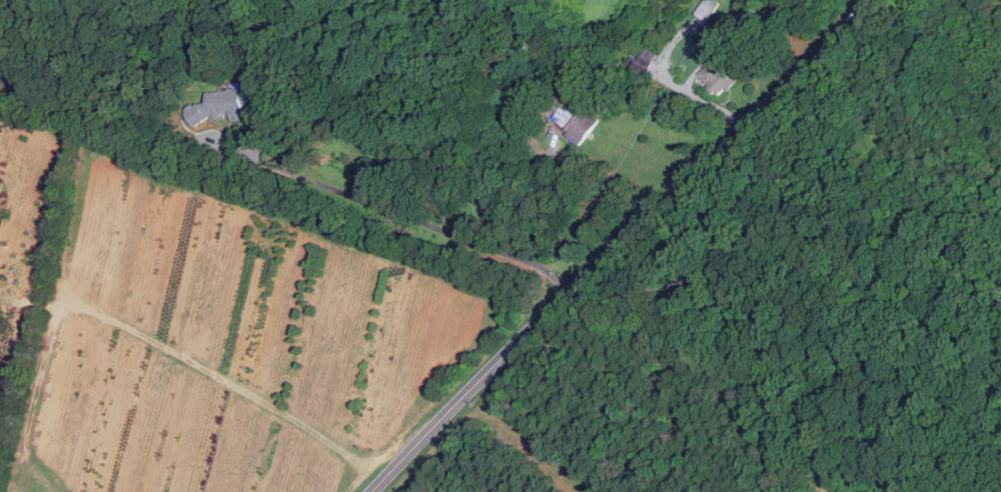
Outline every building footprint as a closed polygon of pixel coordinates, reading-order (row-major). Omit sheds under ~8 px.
[(721,4),(716,0),(705,0),(695,13),(707,22),(721,4)] [(650,68),(658,54),(646,47),(638,62),(650,68)] [(732,59),(721,68),(711,57),(698,68),(705,77),(704,78),(719,94),(743,71),(732,59)] [(246,120),(244,105),(252,104),(250,88),(206,92),(207,103),(188,105),(190,123),(213,120),(212,118),(232,116),(233,121),(246,120)] [(568,136),(584,146),(602,118),(588,109),(582,117),(563,105),(554,119),(571,130),(568,136)]
